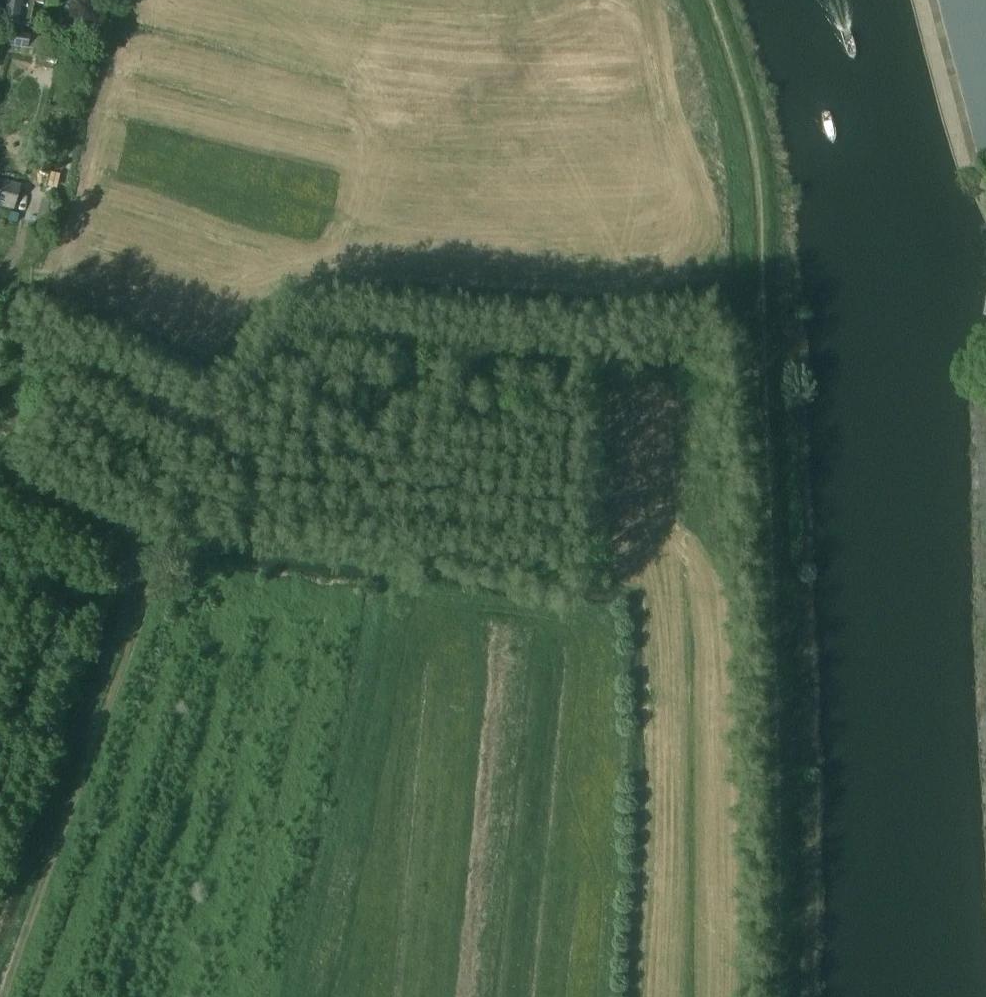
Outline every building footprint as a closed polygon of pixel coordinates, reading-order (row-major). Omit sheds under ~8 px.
[(0,7),(0,23),(21,27),(21,24),(30,25),(33,3),(43,5),(43,0),(1,0),(0,7)] [(980,169),(985,167),(985,0),(937,0),(980,169)] [(9,31),(6,45),(34,50),(36,36),(9,31)] [(12,209),(19,185),(0,180),(0,206),(12,209)] [(41,198),(35,220),(34,223),(52,227),(58,203),(41,198)]
